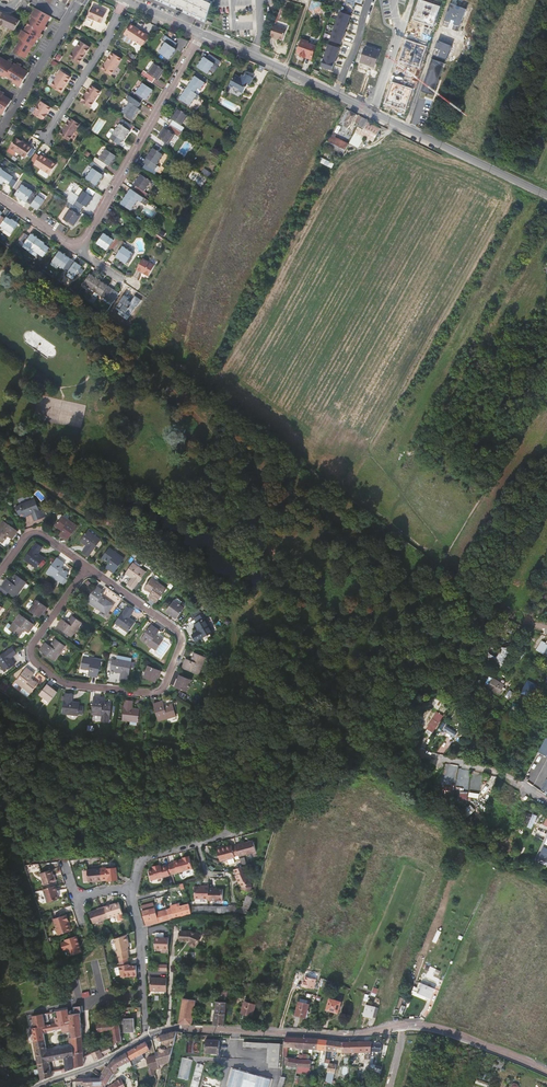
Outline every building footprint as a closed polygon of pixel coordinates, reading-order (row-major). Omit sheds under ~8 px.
[(205,23),(206,20),(212,4),(204,0),(155,0),(205,23)] [(416,79),(440,6),(421,0),(420,0),(396,72),(416,79)] [(465,9),(449,3),(441,26),(447,28),(448,23),(453,25),(451,29),(456,31),(465,9)] [(108,10),(94,5),(90,15),(103,21),(108,10)] [(47,25),(52,18),(37,9),(33,16),(34,17),(26,32),(24,31),(20,38),(22,40),(15,50),(21,54),(20,55),(21,56),(22,55),(27,57),(33,47),(34,47),(38,40),(37,38),(39,35),(40,36),(42,34),(40,33),(42,30),(46,24),(47,25)] [(340,11),(331,40),(342,44),(352,15),(340,11)] [(0,22),(0,24),(14,30),(20,20),(3,16),(0,22)] [(133,39),(140,44),(146,34),(131,24),(124,34),(125,35),(123,38),(130,43),(133,39)] [(285,30),(273,25),(269,37),(273,39),(274,38),(277,39),(281,40),(285,30)] [(149,36),(146,34),(140,44),(143,46),(149,36)] [(177,43),(166,36),(163,40),(166,42),(159,53),(169,59),(176,49),(174,48),(177,43)] [(81,38),(71,55),(81,61),(91,45),(81,38)] [(310,60),(314,48),(306,45),(306,42),(301,40),(296,53),(301,55),(301,57),(310,60)] [(451,46),(437,41),(432,55),(447,59),(451,46)] [(333,71),(341,47),(329,43),(321,67),(333,71)] [(377,52),(374,51),(366,48),(363,47),(358,62),(372,67),(377,52)] [(122,59),(112,53),(102,70),(111,76),(122,59)] [(218,66),(221,61),(210,54),(207,58),(204,57),(197,67),(207,74),(214,64),(218,66)] [(6,78),(7,76),(14,81),(13,83),(20,87),(29,73),(22,68),(21,69),(16,66),(13,65),(12,67),(10,65),(5,62),(6,60),(0,57),(0,74),(6,78)] [(443,62),(431,58),(420,91),(432,95),(443,62)] [(144,71),(141,75),(153,83),(155,78),(158,80),(164,70),(154,63),(147,73),(144,71)] [(262,73),(265,67),(259,65),(257,70),(262,73)] [(72,76),(62,70),(52,85),(62,91),(72,76)] [(196,76),(205,83),(207,80),(198,73),(196,76)] [(240,90),(244,92),(250,81),(252,80),(254,77),(247,73),(246,77),(244,79),(242,78),(235,74),(230,85),(234,87),(235,85),(241,88),(240,90)] [(188,87),(195,92),(198,88),(200,90),(205,83),(196,76),(195,76),(188,87)] [(132,90),(136,93),(142,83),(139,81),(132,90)] [(406,112),(414,89),(392,82),(385,104),(406,112)] [(131,96),(141,103),(144,99),(146,100),(153,90),(143,83),(136,93),(133,91),(130,95),(131,96)] [(101,92),(91,86),(81,102),(90,108),(101,92)] [(197,100),(200,95),(195,92),(188,87),(180,98),(190,105),(195,99),(197,100)] [(3,115),(12,100),(5,96),(4,97),(0,95),(0,113),(3,115)] [(138,108),(141,103),(131,96),(130,95),(127,100),(130,102),(123,112),(133,119),(140,109),(138,108)] [(51,108),(41,101),(33,114),(43,120),(51,108)] [(170,124),(182,132),(185,128),(181,125),(188,115),(178,108),(171,118),(173,120),(170,124)] [(349,127),(356,114),(350,110),(344,122),(344,125),(349,127)] [(358,126),(363,117),(359,115),(355,122),(358,123),(357,126),(358,126)] [(369,120),(363,117),(358,126),(355,132),(373,141),(381,128),(368,121),(369,120)] [(80,124),(70,118),(60,135),(69,141),(80,124)] [(133,126),(123,119),(120,124),(129,130),(133,126)] [(121,140),(123,141),(124,141),(130,131),(129,130),(120,124),(116,130),(113,129),(111,129),(107,136),(107,138),(109,139),(111,139),(118,144),(121,140)] [(179,136),(182,132),(170,124),(167,128),(165,127),(158,137),(168,144),(175,134),(179,136)] [(325,145),(334,149),(344,154),(349,143),(336,137),(337,134),(332,132),(325,145)] [(31,149),(16,138),(9,148),(16,153),(25,159),(31,149)] [(149,159),(146,163),(146,164),(147,165),(157,172),(160,167),(157,165),(164,155),(153,148),(146,158),(147,158),(149,159)] [(93,162),(104,169),(107,165),(109,166),(116,156),(106,149),(99,159),(96,157),(93,162)] [(344,154),(334,149),(330,155),(334,157),(335,155),(341,158),(344,154)] [(324,154),(320,162),(332,168),(335,164),(329,161),(330,157),(324,154)] [(50,175),(56,165),(41,155),(34,165),(41,169),(46,172),(50,175)] [(101,174),(104,169),(93,162),(90,166),(93,168),(86,179),(96,186),(103,175),(101,174)] [(157,172),(147,165),(144,169),(154,176),(157,172)] [(13,187),(16,182),(13,179),(14,177),(3,170),(0,174),(0,182),(3,184),(5,181),(13,187)] [(144,198),(147,194),(148,193),(144,191),(151,181),(141,174),(134,184),(136,186),(133,190),(144,198)] [(31,194),(33,192),(22,184),(15,194),(26,202),(31,194)] [(76,200),(84,206),(87,207),(93,197),(83,190),(79,187),(74,194),(78,197),(76,200)] [(146,205),(149,201),(144,198),(133,190),(131,188),(128,193),(121,203),(131,210),(138,200),(146,205)] [(36,198),(31,194),(26,202),(38,210),(45,200),(47,196),(41,191),(38,195),(36,198)] [(78,197),(74,194),(72,192),(67,200),(70,202),(73,205),(76,200),(78,197)] [(78,215),(81,210),(78,208),(74,206),(73,205),(70,202),(67,207),(70,209),(63,219),(74,226),(80,216),(78,215)] [(146,206),(143,211),(152,217),(155,212),(146,206)] [(6,219),(1,226),(12,233),(19,223),(12,219),(10,222),(6,219)] [(113,251),(121,240),(116,237),(114,240),(104,233),(97,243),(107,250),(108,248),(113,251)] [(31,249),(38,239),(32,234),(30,237),(25,234),(20,241),(25,244),(23,247),(30,252),(31,249)] [(43,246),(44,244),(45,243),(38,239),(31,249),(30,252),(29,252),(36,257),(38,253),(44,257),(49,249),(43,246)] [(131,260),(130,260),(129,259),(133,253),(123,246),(125,243),(121,240),(113,251),(118,254),(116,256),(126,263),(127,262),(129,263),(131,260)] [(59,266),(64,269),(66,266),(71,259),(60,251),(51,264),(57,269),(59,266)] [(71,259),(66,266),(70,269),(68,272),(67,274),(67,276),(72,279),(74,279),(75,277),(82,266),(71,259)] [(154,265),(143,259),(137,269),(149,276),(154,265)] [(97,289),(102,281),(90,274),(84,284),(95,291),(97,289)] [(120,293),(102,281),(97,289),(95,291),(89,300),(94,303),(98,297),(97,297),(99,294),(113,304),(120,293)] [(35,520),(42,517),(34,499),(21,504),(25,516),(32,513),(35,520)] [(67,540),(77,526),(63,515),(61,514),(59,514),(58,516),(58,517),(60,519),(56,525),(62,530),(59,535),(67,540)] [(18,531),(3,521),(0,525),(0,541),(3,543),(8,536),(12,539),(18,531)] [(100,539),(88,531),(81,541),(87,545),(83,551),(89,556),(100,539)] [(24,559),(36,568),(44,558),(38,553),(42,547),(36,543),(24,559)] [(124,558),(109,548),(102,558),(109,563),(106,567),(114,573),(124,558)] [(47,572),(62,582),(69,572),(62,567),(65,563),(57,558),(47,572)] [(145,572),(133,563),(126,573),(132,577),(128,583),(134,588),(145,572)] [(2,586),(16,597),(27,582),(16,575),(11,582),(7,579),(2,586)] [(166,588),(152,578),(144,588),(151,593),(148,597),(156,603),(166,588)] [(105,591),(97,586),(90,596),(87,600),(101,610),(100,612),(105,616),(113,605),(108,601),(108,600),(101,596),(105,591)] [(180,605),(183,601),(181,600),(180,601),(178,599),(175,599),(167,611),(171,614),(170,615),(176,619),(176,618),(177,618),(184,608),(180,605)] [(37,600),(30,610),(39,616),(46,607),(37,600)] [(135,621),(129,617),(133,611),(127,607),(116,623),(128,631),(135,621)] [(196,641),(213,631),(206,618),(204,613),(195,618),(198,623),(195,624),(199,631),(192,634),(196,641)] [(13,631),(19,636),(24,629),(29,632),(34,624),(20,614),(12,625),(10,624),(8,624),(6,627),(7,631),(10,633),(11,633),(13,631)] [(63,618),(57,626),(71,637),(82,622),(72,615),(67,622),(63,618)] [(156,635),(159,630),(152,625),(141,639),(156,650),(163,639),(156,635)] [(55,660),(65,646),(55,638),(50,645),(46,642),(40,650),(55,660)] [(541,652),(546,643),(542,641),(537,649),(541,652)] [(521,656),(526,650),(519,645),(514,652),(521,656)] [(12,647),(0,656),(0,664),(5,671),(15,663),(11,657),(16,653),(12,647)] [(501,664),(509,650),(503,647),(495,660),(501,664)] [(199,674),(206,657),(194,653),(191,660),(186,658),(183,667),(199,674)] [(98,677),(101,659),(84,656),(81,668),(90,670),(89,675),(98,677)] [(133,666),(133,662),(117,659),(117,660),(112,659),(110,668),(115,669),(115,670),(122,672),(120,679),(127,681),(130,665),(133,666)] [(144,677),(155,681),(160,670),(149,666),(144,677)] [(31,677),(34,673),(27,668),(16,682),(23,686),(20,690),(28,696),(38,683),(31,677)] [(187,691),(191,680),(180,675),(175,686),(187,691)] [(505,688),(504,687),(505,685),(490,676),(486,681),(487,682),(486,683),(488,685),(488,686),(500,693),(502,689),(504,690),(505,688)] [(532,682),(528,680),(523,690),(527,692),(525,696),(528,697),(533,689),(529,687),(532,682)] [(0,688),(5,691),(9,686),(4,682),(0,688)] [(50,701),(57,692),(48,685),(40,694),(50,701)] [(73,694),(65,693),(63,713),(78,715),(78,713),(83,714),(83,706),(79,706),(79,702),(72,701),(73,694)] [(103,698),(94,696),(92,714),(102,715),(102,719),(110,720),(111,703),(103,703),(103,698)] [(133,701),(125,700),(123,720),(130,720),(130,724),(136,725),(137,721),(138,721),(139,709),(132,708),(133,701)] [(176,715),(173,703),(165,706),(163,701),(154,703),(159,720),(176,715)] [(530,717),(533,713),(531,711),(532,708),(528,706),(524,711),(529,714),(528,715),(530,717)] [(433,732),(439,722),(434,718),(427,729),(433,732)] [(445,726),(442,732),(455,738),(458,731),(445,726)] [(538,752),(546,757),(546,756),(546,735),(538,752)] [(459,803),(468,803),(468,793),(459,793),(459,803)] [(533,813),(528,827),(533,829),(538,815),(533,813)] [(546,834),(546,826),(540,824),(535,835),(545,839),(546,834)] [(256,851),(254,842),(249,843),(248,841),(236,845),(239,855),(239,856),(256,851)] [(232,845),(226,847),(217,849),(220,861),(227,859),(234,857),(235,857),(235,856),(239,855),(236,845),(232,846),(232,845)] [(542,845),(535,860),(546,865),(546,847),(542,845)] [(192,868),(189,857),(183,859),(184,860),(175,863),(169,864),(170,865),(172,873),(172,874),(192,868)] [(118,879),(117,868),(114,868),(113,866),(107,867),(107,866),(101,867),(101,868),(102,879),(109,879),(108,877),(112,877),(112,880),(118,879)] [(169,873),(167,866),(162,867),(158,868),(158,867),(153,868),(154,871),(148,872),(150,881),(170,876),(169,873)] [(233,869),(236,878),(237,881),(234,882),(236,887),(238,887),(240,891),(239,892),(248,895),(249,892),(246,884),(248,884),(243,867),(242,867),(233,869)] [(87,869),(88,870),(88,872),(89,880),(89,881),(94,880),(102,879),(101,868),(87,869)] [(45,885),(55,882),(53,875),(52,870),(41,873),(45,885)] [(58,891),(56,885),(44,889),(48,902),(59,898),(57,894),(56,891),(58,891)] [(209,886),(203,886),(203,888),(199,888),(194,888),(194,898),(208,899),(208,897),(209,887),(209,886)] [(215,887),(209,887),(208,897),(208,899),(208,900),(223,901),(223,889),(215,889),(215,887)] [(243,908),(190,908),(191,913),(248,913),(251,904),(252,901),(245,899),(243,908)] [(122,913),(119,903),(111,905),(110,904),(105,906),(105,907),(108,917),(116,915),(118,921),(124,919),(122,913)] [(167,910),(167,911),(170,919),(191,913),(190,908),(189,905),(179,908),(178,905),(171,907),(172,909),(167,910)] [(144,918),(141,918),(144,926),(170,919),(167,911),(156,914),(154,909),(149,910),(148,906),(141,908),(144,918)] [(105,907),(97,910),(90,912),(93,923),(109,918),(108,917),(105,907)] [(69,926),(67,918),(55,922),(60,938),(72,934),(69,926)] [(190,931),(181,931),(180,941),(188,940),(193,943),(192,945),(193,947),(197,948),(198,947),(199,945),(201,946),(205,937),(190,931)] [(128,957),(129,957),(127,950),(129,950),(128,943),(128,942),(127,934),(115,938),(114,939),(118,960),(118,961),(126,958),(128,957)] [(161,939),(161,938),(156,937),(155,949),(168,949),(169,939),(161,939)] [(79,948),(81,948),(78,939),(66,943),(67,945),(62,946),(65,954),(69,953),(71,959),(82,956),(79,948)] [(136,976),(136,966),(129,966),(128,957),(126,958),(118,961),(121,966),(119,966),(120,968),(116,968),(117,977),(121,976),(121,977),(136,976)] [(150,991),(167,992),(167,978),(151,977),(150,991)] [(313,989),(315,980),(304,977),(303,981),(301,986),(313,989)] [(434,988),(421,983),(417,992),(430,998),(434,988)] [(226,1000),(228,990),(219,988),(216,998),(226,1000)] [(183,998),(178,1024),(191,1025),(195,1000),(183,998)] [(340,1002),(330,1000),(327,1009),(337,1012),(340,1002)] [(226,1003),(216,1002),(213,1026),(224,1026),(224,1025),(226,1003)] [(244,1002),(241,1013),(252,1016),(255,1005),(244,1002)] [(295,1015),(305,1017),(308,1005),(298,1002),(295,1015)] [(366,1005),(364,1015),(376,1018),(378,1008),(366,1005)] [(50,1062),(64,1059),(65,1072),(75,1069),(75,1068),(85,1065),(80,1013),(70,1014),(68,1008),(56,1011),(57,1018),(54,1018),(55,1023),(62,1028),(63,1032),(69,1031),(70,1033),(71,1033),(72,1037),(73,1046),(47,1051),(47,1047),(44,1032),(46,1025),(44,1013),(31,1016),(32,1018),(34,1027),(31,1028),(38,1066),(50,1064),(50,1062)] [(125,1032),(134,1031),(134,1019),(124,1019),(125,1032)] [(122,1040),(119,1021),(97,1023),(98,1032),(112,1031),(113,1044),(122,1040)] [(55,1023),(46,1025),(44,1032),(62,1028),(55,1023)] [(172,1033),(161,1036),(165,1046),(162,1047),(163,1048),(163,1051),(159,1052),(155,1055),(158,1065),(170,1062),(172,1051),(172,1050),(174,1041),(176,1033),(172,1033)] [(73,1046),(72,1037),(69,1037),(69,1043),(47,1047),(47,1051),(73,1046)] [(284,1048),(287,1048),(305,1049),(305,1038),(285,1037),(285,1039),(284,1048)] [(320,1053),(318,1062),(320,1062),(325,1063),(325,1060),(326,1051),(327,1041),(323,1040),(306,1038),(305,1038),(305,1049),(309,1050),(309,1053),(312,1054),(313,1052),(320,1053)] [(113,1044),(92,1053),(95,1061),(99,1059),(104,1056),(103,1055),(112,1051),(111,1049),(123,1044),(122,1040),(113,1044)] [(219,1041),(205,1040),(205,1053),(218,1054),(219,1041)] [(326,1051),(332,1052),(342,1054),(348,1054),(348,1042),(340,1042),(327,1041),(326,1051)] [(369,1070),(369,1067),(371,1052),(371,1044),(372,1042),(348,1042),(348,1054),(349,1054),(364,1053),(364,1067),(360,1067),(359,1073),(368,1074),(369,1070)] [(137,1047),(126,1054),(130,1062),(133,1066),(133,1067),(140,1062),(140,1061),(144,1059),(143,1055),(150,1051),(146,1043),(137,1047)] [(270,1044),(269,1064),(269,1068),(280,1068),(281,1044),(270,1044)] [(133,1066),(130,1062),(126,1054),(113,1061),(107,1068),(101,1077),(101,1078),(102,1078),(103,1086),(105,1086),(107,1085),(114,1074),(113,1072),(118,1069),(119,1072),(120,1073),(133,1066)] [(158,1065),(155,1055),(150,1057),(153,1069),(148,1071),(150,1077),(155,1076),(154,1070),(159,1068),(158,1065)] [(182,1057),(179,1078),(190,1079),(192,1059),(182,1057)] [(297,1059),(286,1058),(285,1057),(284,1066),(297,1067),(300,1060),(297,1059)] [(297,1067),(304,1068),(310,1069),(311,1061),(306,1060),(300,1060),(297,1067)] [(325,1060),(325,1063),(329,1064),(328,1067),(328,1069),(327,1071),(327,1072),(335,1074),(337,1064),(330,1063),(330,1060),(325,1060)] [(191,1086),(198,1086),(203,1065),(197,1063),(191,1086)] [(54,1074),(54,1071),(51,1070),(50,1064),(38,1066),(41,1080),(53,1076),(54,1074)] [(99,1076),(101,1077),(107,1068),(104,1065),(93,1069),(93,1072),(94,1073),(96,1075),(99,1076)] [(160,1080),(166,1082),(169,1067),(163,1067),(160,1080)] [(233,1069),(227,1086),(269,1086),(271,1080),(233,1069)] [(114,1074),(107,1085),(105,1086),(106,1086),(107,1086),(115,1084),(115,1083),(118,1081),(115,1076),(114,1074)] [(118,1081),(115,1083),(115,1084),(107,1086),(120,1086),(127,1083),(126,1080),(131,1078),(130,1075),(118,1081)] [(102,1078),(101,1078),(92,1078),(75,1079),(76,1085),(84,1085),(84,1086),(85,1086),(95,1086),(103,1086),(102,1078)]
